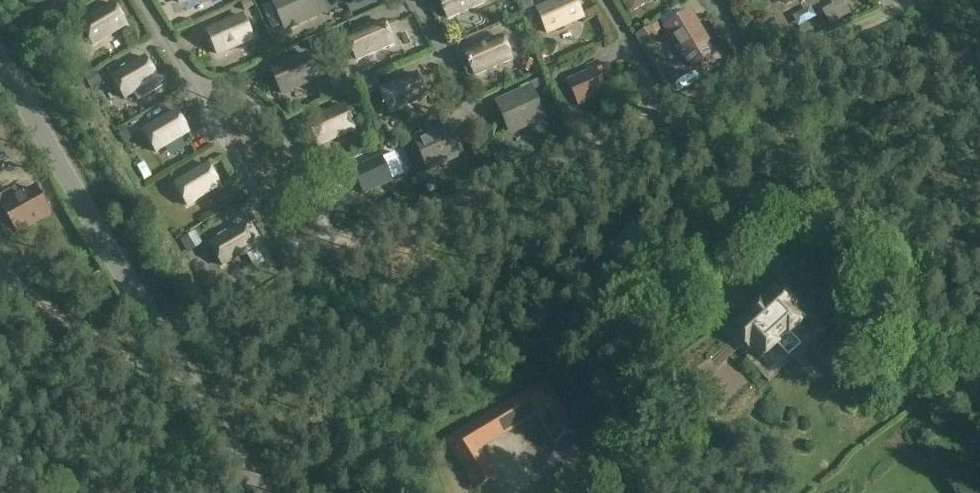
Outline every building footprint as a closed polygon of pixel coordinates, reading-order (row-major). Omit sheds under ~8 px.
[(315,14),(309,0),(273,0),(285,27),(315,14)] [(487,3),(485,0),(439,0),(447,20),(487,3)] [(582,18),(574,0),(561,0),(537,11),(547,34),(582,18)] [(81,24),(94,46),(127,26),(115,4),(81,24)] [(682,55),(705,42),(689,14),(666,28),(682,55)] [(218,55),(253,39),(243,16),(208,32),(218,55)] [(384,19),(345,36),(356,62),(395,45),(384,19)] [(475,77),(513,60),(502,34),(463,51),(475,77)] [(282,94),(317,78),(307,56),(272,71),(282,94)] [(112,77),(125,99),(159,80),(146,58),(112,77)] [(597,73),(601,71),(597,62),(586,67),(589,73),(567,82),(578,106),(606,93),(597,73)] [(551,83),(557,80),(560,74),(557,68),(547,72),(551,83)] [(417,71),(380,87),(377,78),(361,85),(366,95),(379,89),(390,114),(428,97),(417,71)] [(539,80),(529,85),(532,92),(542,88),(539,80)] [(513,129),(543,116),(529,85),(520,89),(523,95),(501,105),(513,129)] [(319,145),(355,130),(344,107),(309,122),(319,145)] [(144,131),(156,153),(190,133),(177,112),(144,131)] [(428,167),(457,154),(446,130),(425,139),(422,132),(414,136),(428,167)] [(364,194),(392,182),(382,158),(360,168),(358,162),(346,166),(350,176),(355,174),(364,194)] [(175,185),(188,206),(221,187),(209,165),(175,185)] [(36,189),(34,185),(18,194),(15,187),(0,196),(0,222),(7,236),(15,232),(16,234),(50,215),(36,189)] [(244,226),(210,245),(223,267),(256,247),(244,226)] [(749,349),(750,348),(760,360),(776,346),(774,343),(786,332),(788,335),(805,321),(794,309),(795,308),(779,289),(765,302),(764,301),(745,317),(746,318),(732,330),(738,337),(740,335),(745,341),(743,343),(749,349)] [(448,438),(478,489),(499,477),(481,446),(536,414),(554,444),(575,432),(544,381),(448,438)]
